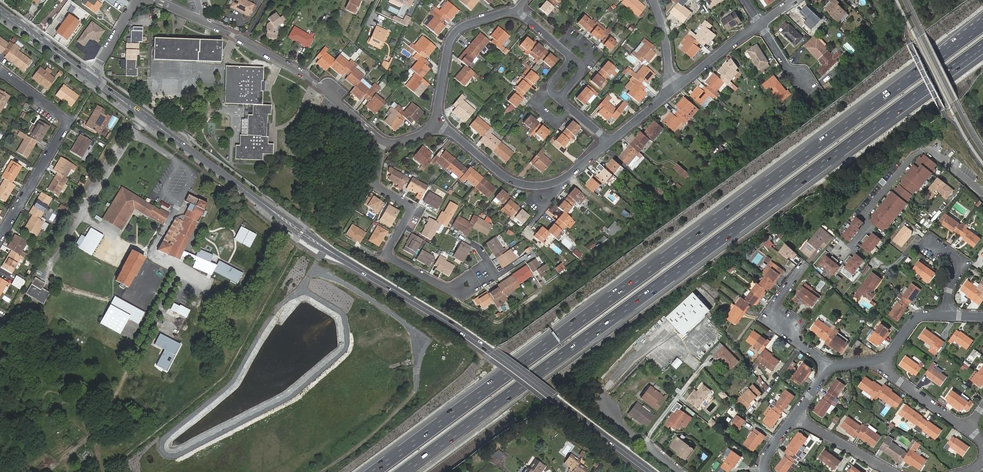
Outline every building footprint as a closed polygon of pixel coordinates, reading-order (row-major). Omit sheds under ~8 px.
[(96,0),(86,0),(84,3),(95,12),(101,5),(98,2),(98,1),(96,0)] [(253,4),(247,0),(235,0),(232,6),(239,10),(240,9),(248,13),(253,4)] [(357,7),(360,0),(350,0),(346,9),(353,12),(355,6),(357,7)] [(460,1),(471,10),(478,1),(477,0),(461,0),(460,1)] [(549,0),(546,0),(539,8),(547,15),(553,8),(556,10),(558,7),(549,0)] [(636,0),(623,0),(621,2),(637,16),(643,9),(639,6),(641,4),(636,0)] [(671,12),(683,23),(691,13),(681,5),(685,0),(680,0),(677,4),(671,12)] [(836,0),(830,0),(832,2),(826,10),(839,22),(847,13),(838,4),(839,3),(836,0)] [(434,6),(431,9),(442,18),(444,15),(450,20),(458,11),(447,1),(439,10),(434,6)] [(254,4),(253,4),(248,13),(240,9),(239,10),(248,15),(252,9),(254,4)] [(821,19),(806,5),(799,12),(808,20),(805,23),(812,30),(821,19)] [(442,18),(431,9),(428,12),(432,15),(434,17),(426,26),(437,35),(445,26),(439,21),(442,18)] [(741,22),(735,12),(722,21),(728,31),(741,22)] [(282,21),(276,13),(268,19),(270,21),(267,23),(267,31),(268,31),(267,38),(275,39),(277,31),(276,31),(276,25),(282,21)] [(69,15),(56,33),(66,40),(79,22),(69,15)] [(434,17),(432,15),(424,24),(426,26),(434,17)] [(404,21),(402,24),(407,27),(411,18),(406,16),(404,21)] [(577,23),(587,31),(594,24),(584,16),(577,23)] [(711,25),(705,21),(702,25),(704,26),(708,29),(711,25)] [(104,31),(91,22),(78,42),(83,45),(88,38),(92,38),(96,41),(104,31)] [(594,24),(587,31),(596,39),(603,32),(594,24)] [(803,38),(789,25),(781,32),(795,45),(803,38)] [(493,44),(502,51),(504,48),(501,45),(509,36),(498,26),(490,36),(496,41),(493,44)] [(696,41),(699,43),(702,40),(705,42),(708,45),(715,35),(708,29),(704,26),(696,36),(694,33),(691,37),(696,41)] [(142,27),(133,27),(133,31),(131,31),(130,43),(127,43),(125,75),(137,76),(137,68),(135,68),(136,51),(137,51),(138,44),(139,42),(141,42),(142,27)] [(300,42),(309,46),(314,38),(295,27),(289,37),(299,43),(300,42)] [(385,34),(375,30),(369,43),(379,47),(385,34)] [(489,41),(480,33),(469,46),(478,53),(489,41)] [(691,37),(688,34),(681,43),(684,46),(681,49),(692,58),(700,48),(694,43),(696,41),(691,37)] [(607,35),(600,42),(610,50),(616,43),(607,35)] [(1,52),(5,55),(11,47),(13,44),(9,41),(8,43),(0,37),(0,53),(1,52)] [(531,51),(536,45),(527,37),(520,45),(529,53),(531,51)] [(172,38),(154,38),(153,59),(220,62),(221,53),(221,49),(221,40),(205,40),(204,40),(202,40),(174,38),(172,38)] [(412,43),(409,46),(418,54),(421,51),(427,56),(435,47),(424,38),(416,47),(412,43)] [(631,54),(644,64),(645,66),(655,53),(650,48),(652,45),(645,38),(642,42),(644,44),(636,53),(634,51),(631,54)] [(807,47),(819,60),(828,51),(817,39),(807,47)] [(540,59),(547,51),(537,43),(536,45),(531,51),(540,59)] [(19,47),(14,44),(13,44),(11,47),(5,55),(4,57),(15,65),(16,62),(22,67),(20,69),(23,71),(31,61),(17,50),(19,47)] [(759,68),(768,63),(763,56),(764,56),(757,45),(747,51),(758,68),(759,68)] [(478,53),(469,46),(458,59),(465,65),(467,66),(478,53)] [(317,63),(326,71),(330,66),(335,60),(326,52),(329,50),(325,47),(318,55),(321,57),(317,63)] [(557,60),(547,51),(540,59),(550,68),(557,60)] [(828,51),(819,60),(824,65),(828,70),(838,61),(836,59),(841,54),(838,51),(833,56),(831,54),(828,51)] [(419,59),(411,69),(415,72),(422,78),(430,69),(424,64),(426,61),(418,54),(416,57),(419,59)] [(348,71),(354,63),(351,60),(349,63),(339,55),(335,60),(330,66),(339,74),(345,68),(348,71)] [(392,58),(386,55),(381,66),(387,70),(392,58)] [(725,82),(730,87),(732,84),(730,81),(738,72),(735,70),(738,67),(732,59),(728,63),(727,62),(719,72),(725,77),(723,80),(725,82)] [(522,61),(521,63),(527,68),(530,71),(532,69),(522,61)] [(608,62),(599,72),(606,78),(615,68),(608,62)] [(362,78),(364,76),(355,68),(357,65),(354,63),(348,71),(350,73),(346,79),(355,87),(360,81),(362,78)] [(770,66),(768,63),(759,68),(761,71),(770,66)] [(635,79),(638,82),(641,78),(644,80),(644,81),(647,83),(655,74),(645,66),(644,64),(636,74),(633,71),(630,75),(632,76),(635,79)] [(465,65),(454,78),(463,86),(472,75),(474,73),(467,66),(465,65)] [(828,70),(824,65),(818,70),(822,75),(828,70)] [(252,104),(262,105),(262,101),(263,91),(262,91),(262,85),(262,81),(263,81),(263,68),(237,66),(226,66),(225,92),(225,103),(252,104)] [(42,81),(40,84),(47,88),(54,78),(40,67),(32,77),(35,80),(37,78),(42,81)] [(522,80),(530,86),(538,77),(530,71),(527,68),(524,72),(527,75),(525,77),(523,79),(520,76),(519,78),(522,80)] [(407,87),(419,97),(426,87),(421,82),(423,79),(422,78),(415,72),(412,75),(415,78),(407,87)] [(606,78),(599,72),(591,81),(598,87),(606,78)] [(723,80),(714,73),(706,82),(712,87),(709,90),(715,95),(717,97),(720,94),(717,92),(725,82),(723,80)] [(641,89),(643,86),(641,84),(638,82),(635,79),(632,76),(629,79),(630,80),(635,84),(630,91),(628,93),(639,102),(646,94),(641,89)] [(786,91),(774,76),(763,84),(766,88),(769,86),(781,102),(791,94),(788,90),(786,91)] [(360,81),(369,89),(372,86),(362,78),(360,81)] [(522,96),(530,86),(522,80),(514,89),(516,91),(522,96)] [(635,84),(630,80),(625,86),(630,91),(635,84)] [(355,87),(351,92),(350,92),(360,100),(365,94),(368,97),(378,85),(375,83),(372,86),(369,89),(360,81),(355,87)] [(824,86),(829,92),(833,89),(829,82),(824,86)] [(69,101),(67,103),(70,106),(78,96),(63,85),(56,95),(61,99),(63,97),(69,101)] [(378,85),(368,97),(371,99),(366,106),(375,114),(385,103),(375,95),(381,88),(378,85)] [(595,91),(588,85),(579,95),(590,104),(596,96),(593,94),(595,91)] [(709,90),(708,89),(706,92),(699,86),(691,96),(701,105),(702,104),(710,96),(712,98),(715,95),(709,90)] [(10,96),(0,90),(0,112),(10,96)] [(515,108),(524,97),(522,96),(516,91),(508,101),(511,104),(514,107),(515,108)] [(465,97),(462,94),(455,103),(457,106),(452,112),(464,122),(474,110),(462,100),(465,97)] [(606,96),(599,104),(603,107),(598,113),(607,120),(608,119),(610,116),(615,120),(624,109),(620,105),(617,109),(607,101),(610,99),(606,96)] [(712,98),(710,96),(702,104),(706,107),(713,99),(712,98)] [(683,112),(680,115),(687,121),(690,118),(687,115),(695,106),(684,97),(676,106),(683,112)] [(630,107),(628,105),(623,101),(620,105),(624,109),(627,111),(630,107)] [(399,113),(406,119),(409,116),(415,122),(423,113),(412,103),(404,112),(401,110),(399,113)] [(262,105),(252,104),(252,115),(248,114),(247,135),(240,135),(239,145),(236,145),(235,159),(263,160),(263,154),(273,154),(273,144),(268,143),(268,137),(267,136),(267,129),(267,123),(268,114),(271,114),(271,109),(271,105),(262,105)] [(514,107),(511,104),(504,112),(506,114),(510,110),(511,111),(514,107)] [(98,105),(95,110),(93,114),(94,115),(91,120),(89,119),(86,125),(96,132),(98,129),(102,131),(107,122),(103,120),(106,116),(103,114),(105,110),(98,105)] [(398,105),(394,109),(399,113),(401,110),(402,108),(398,105)] [(699,110),(695,106),(687,115),(690,118),(691,119),(699,110)] [(394,109),(392,107),(386,113),(389,115),(384,121),(395,131),(403,122),(396,116),(399,113),(394,109)] [(687,121),(680,115),(678,118),(674,115),(671,112),(663,122),(674,131),(682,122),(685,124),(687,121)] [(477,116),(469,126),(482,137),(487,131),(490,128),(477,116)] [(530,133),(539,123),(530,116),(523,123),(530,129),(528,131),(530,133)] [(36,141),(39,143),(43,135),(42,135),(45,128),(47,129),(49,126),(40,120),(29,137),(36,141)] [(563,131),(571,138),(580,128),(572,121),(563,131)] [(664,129),(655,121),(643,134),(650,139),(652,142),(664,129)] [(549,132),(539,123),(530,133),(529,135),(532,137),(536,134),(543,140),(549,132)] [(29,137),(20,131),(18,134),(24,139),(17,152),(27,158),(30,153),(28,153),(31,147),(33,148),(36,141),(29,137)] [(482,137),(480,140),(492,151),(500,142),(487,131),(482,137)] [(563,147),(571,138),(563,131),(555,141),(552,144),(562,153),(565,150),(563,147)] [(643,134),(641,132),(630,145),(639,152),(641,149),(644,146),(650,139),(643,134)] [(75,148),(72,147),(70,150),(82,157),(91,141),(80,134),(76,141),(78,142),(75,148)] [(500,142),(492,151),(505,162),(513,153),(500,142)] [(639,152),(630,145),(619,157),(628,165),(637,155),(639,152)] [(419,168),(423,171),(429,163),(426,160),(431,154),(422,146),(413,157),(422,165),(419,168)] [(542,148),(535,157),(538,159),(533,165),(542,173),(551,162),(542,154),(545,151),(542,148)] [(446,168),(454,158),(445,151),(440,157),(437,154),(430,162),(433,165),(436,162),(445,169),(446,168)] [(919,156),(901,178),(903,179),(900,183),(912,192),(914,189),(916,190),(933,168),(932,167),(935,164),(923,154),(920,157),(919,156)] [(57,173),(65,177),(69,171),(73,173),(77,167),(61,157),(59,161),(61,162),(58,167),(56,166),(53,170),(57,173)] [(467,169),(454,158),(446,168),(459,179),(467,169)] [(620,165),(613,158),(605,168),(613,174),(620,165)] [(11,161),(1,177),(4,179),(12,183),(16,176),(14,175),(17,169),(20,170),(22,167),(11,161)] [(601,172),(605,168),(600,163),(596,168),(601,172)] [(682,174),(685,170),(677,163),(674,167),(682,174)] [(403,186),(408,176),(394,168),(390,166),(389,166),(389,170),(392,172),(389,178),(399,183),(403,186)] [(475,187),(483,178),(470,167),(467,169),(459,179),(462,181),(465,178),(467,181),(471,184),(475,187)] [(613,174),(605,168),(601,172),(599,174),(597,177),(602,182),(604,184),(613,174)] [(58,195),(67,179),(65,177),(57,173),(53,180),(54,181),(51,187),(49,185),(47,189),(58,195)] [(596,176),(595,175),(586,185),(594,191),(602,182),(597,177),(596,176)] [(424,193),(428,185),(413,176),(408,184),(419,191),(421,192),(424,193)] [(495,188),(483,178),(475,187),(488,198),(495,188)] [(948,187),(938,178),(925,194),(930,198),(936,190),(942,195),(942,194),(948,187)] [(15,185),(12,183),(4,179),(0,186),(0,198),(5,201),(7,198),(5,197),(9,191),(11,192),(15,185)] [(407,186),(418,193),(419,191),(408,184),(407,186)] [(910,194),(898,185),(896,189),(894,187),(872,216),(873,217),(870,221),(882,230),(884,226),(886,228),(909,199),(907,197),(910,194)] [(160,210),(122,187),(103,218),(121,229),(134,208),(148,216),(149,213),(163,222),(168,213),(160,209),(160,210)] [(953,191),(948,187),(942,194),(942,195),(944,196),(943,197),(946,200),(953,191)] [(573,204),(582,194),(574,188),(566,198),(573,204)] [(509,199),(510,198),(501,190),(495,197),(504,206),(509,199)] [(443,198),(429,191),(424,199),(438,207),(443,198)] [(32,214),(39,218),(49,202),(51,197),(41,192),(37,200),(38,201),(35,207),(33,206),(29,213),(32,214)] [(365,205),(370,196),(365,193),(360,202),(365,205)] [(207,203),(189,194),(185,201),(188,203),(180,219),(175,217),(157,248),(179,258),(196,221),(198,222),(201,215),(204,216),(206,212),(203,210),(207,203)] [(576,207),(585,197),(582,194),(573,204),(576,207)] [(365,205),(378,213),(384,204),(370,196),(365,205)] [(558,207),(564,212),(565,213),(573,204),(566,198),(558,207)] [(504,206),(502,208),(512,215),(519,207),(509,199),(504,206)] [(443,224),(445,226),(457,205),(450,200),(444,210),(440,217),(438,216),(436,220),(440,222),(441,223),(443,224)] [(65,212),(67,208),(61,204),(58,208),(65,212)] [(395,214),(396,214),(399,211),(389,205),(380,220),(389,226),(391,223),(389,222),(395,214)] [(519,207),(512,215),(522,224),(528,216),(519,207)] [(564,212),(556,221),(563,228),(566,225),(571,218),(565,213),(564,212)] [(41,228),(44,221),(39,218),(32,214),(30,218),(33,220),(29,226),(26,224),(24,228),(37,234),(41,228)] [(465,232),(468,234),(474,225),(475,224),(470,221),(459,215),(453,224),(466,231),(465,232)] [(474,215),(470,221),(475,224),(478,217),(474,215)] [(959,235),(965,227),(948,215),(943,223),(959,235)] [(436,220),(430,216),(428,220),(428,221),(421,233),(430,239),(436,229),(440,222),(436,220)] [(478,217),(475,224),(474,225),(488,234),(494,225),(489,222),(485,219),(479,216),(478,217)] [(575,222),(571,218),(566,225),(570,229),(575,222)] [(862,223),(855,218),(851,223),(852,224),(857,229),(862,223)] [(563,228),(556,221),(547,231),(549,233),(555,238),(561,231),(563,228)] [(607,228),(605,226),(602,228),(611,238),(622,228),(615,221),(607,228)] [(362,240),(368,231),(354,222),(348,231),(362,240)] [(857,229),(852,224),(847,230),(853,235),(858,229),(857,229)] [(969,226),(966,224),(965,227),(959,235),(975,246),(981,238),(967,229),(969,226)] [(388,230),(379,225),(370,239),(379,245),(388,230)] [(912,231),(904,225),(893,240),(902,247),(911,235),(912,231)] [(549,233),(547,231),(541,226),(534,236),(541,243),(549,233)] [(102,236),(91,228),(81,243),(94,251),(102,236)] [(824,239),(828,235),(821,229),(817,233),(824,239)] [(853,235),(847,230),(841,236),(848,242),(853,235)] [(564,233),(561,231),(555,238),(558,240),(564,233)] [(423,238),(413,233),(404,249),(414,254),(423,238)] [(825,248),(832,238),(828,235),(824,239),(817,233),(809,243),(808,242),(801,251),(809,258),(816,249),(820,244),(822,245),(825,248)] [(880,240),(872,233),(869,237),(866,235),(864,238),(874,247),(880,240)] [(21,256),(24,258),(26,254),(22,251),(27,241),(15,234),(13,237),(15,239),(11,245),(9,244),(7,247),(11,249),(21,256)] [(497,236),(487,242),(497,257),(508,250),(510,249),(502,238),(499,240),(497,236)] [(763,242),(768,249),(776,242),(772,236),(763,242)] [(874,247),(864,238),(861,241),(864,243),(861,247),(869,253),(874,247)] [(461,239),(453,255),(455,257),(458,259),(459,259),(462,261),(466,254),(465,254),(466,251),(467,252),(469,248),(468,248),(470,244),(461,239)] [(590,250),(597,245),(594,240),(587,245),(590,250)] [(786,244),(779,252),(787,259),(790,256),(793,258),(797,254),(786,244)] [(517,257),(511,248),(510,249),(508,250),(497,257),(503,266),(517,257)] [(11,272),(21,256),(11,249),(7,256),(9,257),(5,264),(3,263),(1,266),(11,272)] [(204,268),(210,255),(199,249),(192,263),(204,268)] [(434,256),(422,249),(417,258),(429,265),(434,256)] [(144,257),(131,250),(115,279),(127,286),(144,257)] [(445,257),(440,254),(435,264),(438,265),(437,267),(449,274),(455,265),(446,260),(444,258),(445,257)] [(849,256),(847,259),(858,268),(863,261),(856,255),(852,258),(849,256)] [(830,259),(827,256),(820,264),(827,269),(836,259),(833,256),(830,259)] [(527,263),(533,271),(537,269),(540,273),(548,268),(545,263),(541,266),(535,258),(527,263)] [(836,259),(827,269),(834,275),(840,267),(836,264),(839,261),(836,259)] [(858,268),(847,259),(845,262),(848,264),(845,268),(852,274),(858,268)] [(922,275),(929,265),(926,263),(925,265),(921,262),(919,261),(913,269),(922,275)] [(242,274),(218,262),(213,273),(236,285),(242,274)] [(562,262),(555,268),(559,273),(566,268),(562,262)] [(775,264),(766,276),(775,284),(777,281),(775,280),(778,276),(780,274),(781,276),(785,271),(775,264)] [(932,267),(929,265),(922,275),(925,277),(929,281),(930,281),(936,273),(934,272),(930,269),(932,267)] [(521,268),(513,274),(519,283),(532,274),(528,266),(521,270),(521,268)] [(868,266),(862,274),(865,275),(871,268),(868,266)] [(505,294),(520,284),(519,283),(513,274),(499,284),(500,285),(505,294)] [(766,276),(759,285),(765,290),(767,291),(768,290),(772,285),(773,286),(775,284),(766,276)] [(863,294),(876,279),(873,276),(860,291),(863,294)] [(39,287),(42,282),(35,278),(27,293),(42,303),(48,293),(42,289),(39,287)] [(880,283),(876,279),(863,294),(864,295),(871,300),(874,296),(872,293),(880,283)] [(20,290),(23,285),(20,283),(14,280),(12,285),(20,290)] [(981,304),(982,301),(982,280),(981,284),(978,288),(974,285),(968,280),(961,290),(968,295),(973,298),(972,300),(976,302),(977,301),(981,304)] [(757,283),(751,292),(761,299),(763,297),(761,295),(764,291),(765,290),(759,285),(757,283)] [(813,290),(813,289),(806,283),(803,287),(811,292),(813,290)] [(900,294),(898,297),(909,305),(911,302),(912,302),(921,290),(912,283),(903,296),(900,294)] [(494,300),(497,305),(501,303),(498,298),(502,296),(504,300),(508,298),(505,294),(500,285),(489,293),(494,300)] [(799,302),(802,304),(803,302),(811,292),(803,287),(803,286),(793,299),(797,302),(797,301),(799,302)] [(489,293),(487,290),(474,299),(477,303),(480,302),(483,307),(494,300),(489,293)] [(813,290),(811,292),(819,299),(821,296),(813,290)] [(761,299),(751,292),(745,300),(750,303),(753,306),(754,305),(757,301),(759,302),(761,299)] [(811,292),(803,302),(806,304),(807,303),(811,306),(813,307),(819,299),(811,292)] [(115,295),(114,297),(143,313),(144,311),(115,295)] [(695,295),(682,304),(700,319),(704,316),(700,311),(708,306),(703,299),(700,302),(695,295)] [(129,315),(128,317),(138,322),(143,313),(114,297),(110,304),(129,315)] [(750,303),(745,300),(741,297),(735,305),(745,313),(747,310),(745,309),(749,305),(750,303)] [(909,305),(898,297),(896,299),(899,302),(890,315),(898,321),(907,308),(909,305)] [(186,316),(189,308),(180,304),(180,305),(174,302),(170,308),(186,316)] [(100,322),(120,333),(128,317),(129,315),(110,304),(106,312),(100,322)] [(680,335),(690,328),(695,323),(700,319),(682,304),(666,316),(680,335)] [(745,313),(735,305),(726,318),(735,324),(738,319),(742,314),(743,316),(745,313)] [(695,323),(690,328),(704,317),(704,316),(700,319),(695,323)] [(833,333),(834,331),(831,329),(824,324),(818,320),(811,329),(818,334),(824,338),(823,339),(826,342),(833,333)] [(881,324),(875,331),(886,339),(887,336),(886,335),(889,331),(890,329),(881,324)] [(926,329),(920,337),(932,347),(930,350),(937,354),(945,343),(939,339),(939,338),(926,329)] [(957,330),(949,341),(952,343),(955,340),(967,349),(973,340),(961,331),(960,332),(957,330)] [(765,349),(770,341),(768,339),(766,340),(761,337),(754,331),(747,341),(762,352),(765,349)] [(886,339),(875,331),(868,341),(875,346),(877,345),(878,346),(879,345),(882,340),(884,341),(886,339)] [(167,369),(180,343),(160,332),(154,343),(164,348),(156,364),(167,369)] [(826,342),(825,343),(828,345),(829,344),(834,348),(842,353),(848,344),(847,343),(836,335),(833,333),(826,342)] [(836,335),(847,343),(849,340),(839,333),(836,335)] [(719,356),(730,368),(738,361),(720,342),(711,351),(717,358),(719,356)] [(768,351),(765,349),(762,352),(757,360),(768,367),(773,371),(780,362),(772,357),(766,353),(768,351)] [(906,356),(900,365),(913,374),(917,376),(925,365),(921,362),(919,365),(906,356)] [(677,357),(671,364),(675,368),(681,361),(677,357)] [(768,367),(757,360),(755,363),(765,371),(768,367)] [(804,363),(798,371),(808,378),(810,375),(808,374),(811,370),(812,369),(804,363)] [(936,365),(933,363),(925,374),(928,376),(928,377),(941,386),(947,377),(934,368),(936,365)] [(962,368),(968,371),(971,366),(965,363),(962,368)] [(978,372),(975,370),(969,378),(972,381),(978,372)] [(808,378),(798,371),(792,380),(800,385),(801,384),(804,380),(806,381),(808,378)] [(978,372),(972,381),(981,387),(982,386),(982,384),(982,376),(978,372)] [(761,377),(758,379),(766,390),(768,387),(761,377)] [(869,399),(872,401),(875,398),(877,394),(883,386),(879,384),(878,386),(873,382),(866,377),(859,386),(864,390),(871,395),(869,399)] [(826,396),(837,404),(839,401),(836,398),(845,385),(837,379),(827,392),(828,393),(826,396)] [(693,391),(687,399),(696,407),(710,390),(702,383),(695,392),(693,391)] [(753,384),(738,397),(744,405),(746,407),(748,404),(750,403),(748,401),(760,391),(753,384)] [(888,386),(884,384),(883,386),(877,394),(893,406),(893,405),(897,408),(903,400),(899,397),(899,396),(892,391),(887,387),(888,386)] [(644,394),(647,396),(652,390),(648,387),(643,393),(644,394)] [(664,399),(652,390),(647,396),(644,394),(641,399),(655,411),(664,399)] [(773,401),(771,404),(783,412),(785,409),(795,396),(786,390),(777,403),(773,401)] [(862,393),(869,399),(871,395),(864,390),(862,393)] [(954,406),(961,397),(952,390),(946,399),(948,400),(952,403),(951,404),(954,406)] [(835,407),(837,404),(826,396),(824,399),(823,398),(814,411),(823,417),(827,412),(832,404),(835,407)] [(969,402),(961,397),(954,406),(957,408),(958,407),(962,410),(963,411),(964,409),(968,411),(974,403),(970,400),(969,402)] [(670,410),(674,412),(677,408),(679,409),(682,406),(676,402),(670,410)] [(644,427),(652,417),(648,413),(650,411),(647,408),(646,409),(642,406),(637,403),(628,414),(644,427)] [(783,412),(771,404),(769,407),(772,409),(763,422),(772,429),(781,415),(783,412)] [(832,404),(827,412),(830,414),(835,407),(832,404)] [(925,420),(926,419),(923,418),(923,417),(905,404),(898,414),(902,417),(903,415),(916,425),(914,428),(917,431),(925,420)] [(677,408),(674,412),(665,425),(669,428),(672,424),(679,429),(682,425),(686,428),(692,418),(679,409),(677,408)] [(738,416),(732,425),(739,429),(745,421),(738,416)] [(853,436),(856,438),(857,436),(864,427),(847,416),(841,426),(848,431),(854,435),(853,436)] [(712,418),(708,423),(713,427),(717,422),(712,418)] [(928,422),(925,420),(917,431),(920,433),(923,429),(936,439),(942,430),(929,421),(928,422)] [(881,437),(865,425),(864,427),(857,436),(861,438),(861,437),(867,441),(874,446),(881,437)] [(763,438),(764,439),(766,436),(755,429),(744,445),(753,451),(758,444),(763,438)] [(787,449),(785,452),(787,454),(799,462),(801,459),(799,457),(796,455),(808,438),(799,432),(787,448),(787,449)] [(903,460),(908,453),(892,442),(893,438),(888,435),(880,448),(892,457),(898,461),(897,462),(900,464),(903,460)] [(953,436),(945,448),(947,450),(950,446),(963,456),(969,447),(957,438),(956,438),(953,436)] [(677,437),(670,446),(679,452),(678,453),(686,459),(693,449),(677,437)] [(915,452),(920,444),(916,441),(912,448),(911,449),(915,452)] [(796,455),(799,457),(806,448),(802,446),(796,455)] [(85,463),(94,454),(87,447),(78,456),(85,463)] [(819,457),(827,464),(834,454),(831,452),(831,454),(826,451),(824,449),(819,457)] [(927,460),(911,449),(908,453),(903,460),(906,462),(907,461),(912,464),(920,470),(927,460)] [(721,467),(728,471),(729,471),(732,468),(733,468),(741,457),(732,451),(721,467)] [(704,461),(709,456),(704,452),(700,457),(704,461)] [(579,462),(580,459),(572,453),(565,463),(571,467),(569,469),(572,471),(579,462)] [(799,462),(787,454),(785,457),(785,456),(775,469),(779,471),(787,471),(793,463),(796,465),(799,462)] [(834,454),(827,464),(835,470),(841,462),(839,461),(835,458),(837,456),(834,454)] [(489,461),(496,466),(500,460),(493,455),(489,461)] [(542,471),(547,465),(538,459),(531,468),(536,471),(543,471),(542,471)] [(504,461),(500,466),(506,470),(510,465),(504,461)] [(571,471),(585,471),(588,468),(579,462),(572,471),(571,471)]
